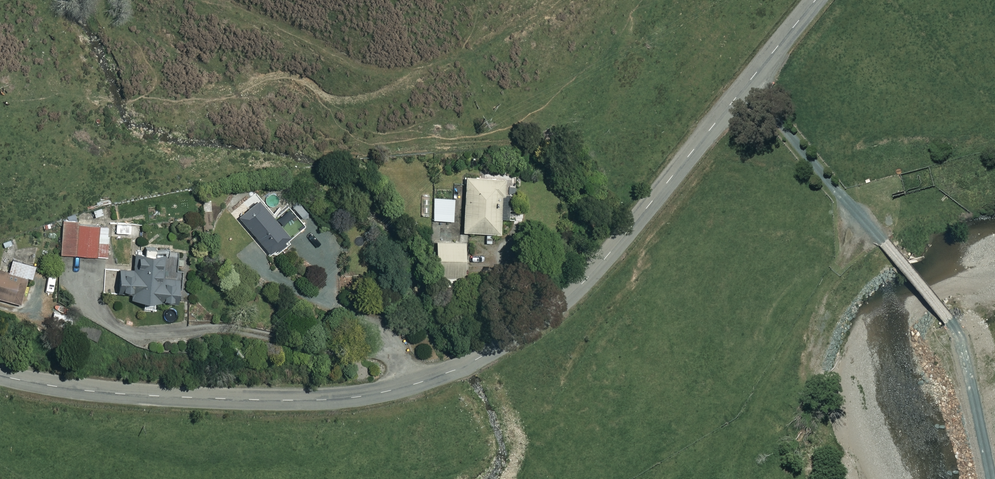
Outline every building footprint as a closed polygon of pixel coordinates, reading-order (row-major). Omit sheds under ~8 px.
[(503,178),(464,176),(460,230),(497,232),(498,217),(504,218),(506,193),(502,192),(503,178)] [(452,198),(432,197),(431,219),(451,220),(452,198)] [(271,256),(305,228),(291,210),(276,222),(261,203),(252,210),(248,206),(237,215),(271,256)] [(76,222),(61,221),(59,253),(105,256),(107,226),(76,224),(76,222)] [(237,239),(230,230),(221,237),(229,246),(237,239)] [(462,241),(433,241),(433,275),(461,275),(462,241)] [(163,278),(164,253),(131,252),(130,266),(117,265),(115,288),(130,289),(130,299),(174,301),(176,278),(163,278)] [(19,303),(26,277),(30,278),(34,265),(11,259),(8,272),(0,270),(0,298),(19,303)]
